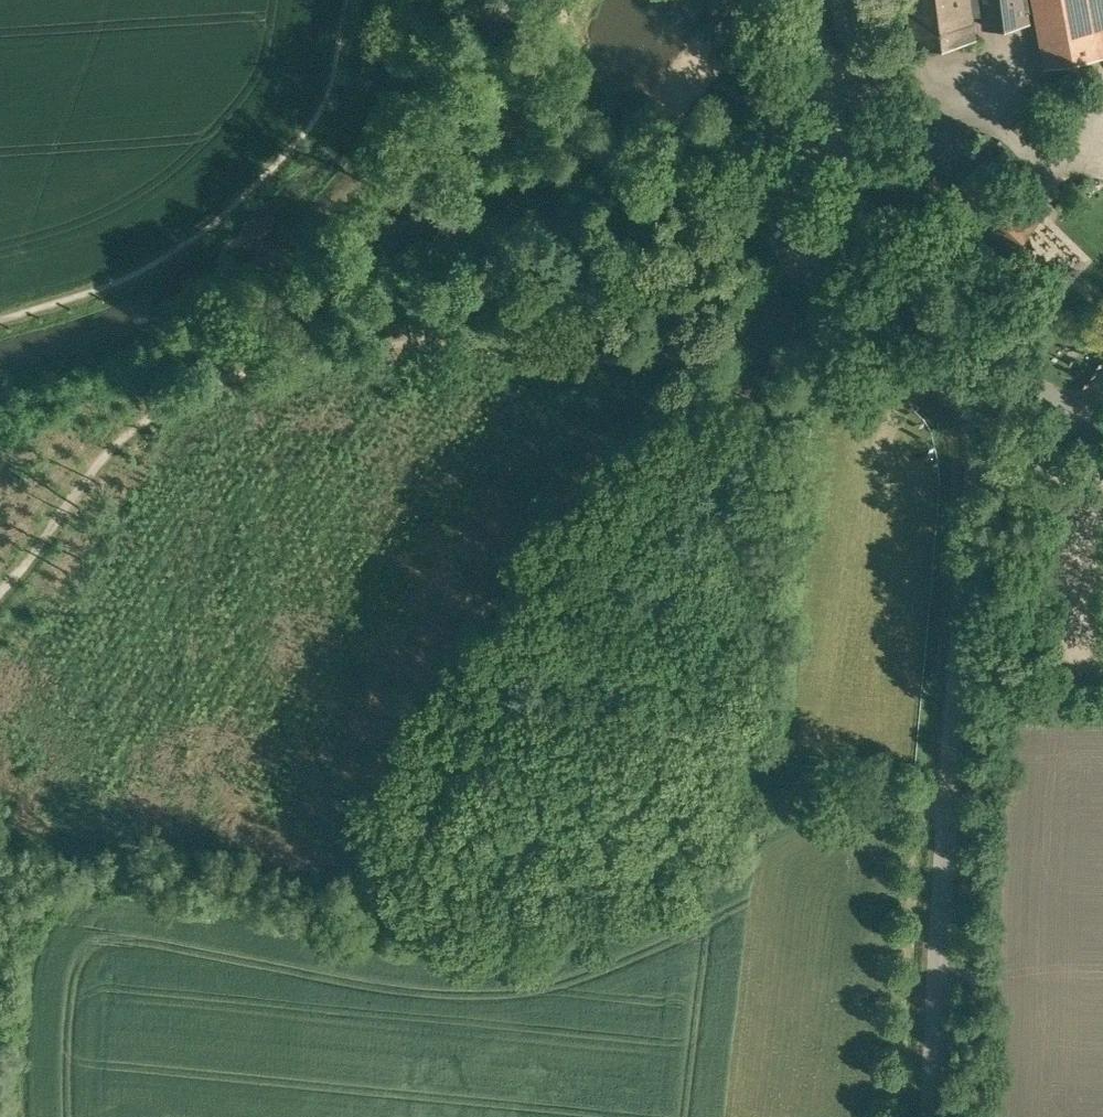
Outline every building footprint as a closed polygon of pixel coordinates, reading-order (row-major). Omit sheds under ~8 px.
[(728,16),(740,0),(709,0),(728,16)] [(914,46),(978,36),(975,15),(973,0),(909,0),(914,46)] [(975,15),(984,14),(986,27),(1028,20),(1027,11),(1035,10),(1034,0),(973,0),(975,15)] [(1035,10),(1044,64),(1102,54),(1102,0),(1034,0),(1035,10)]
